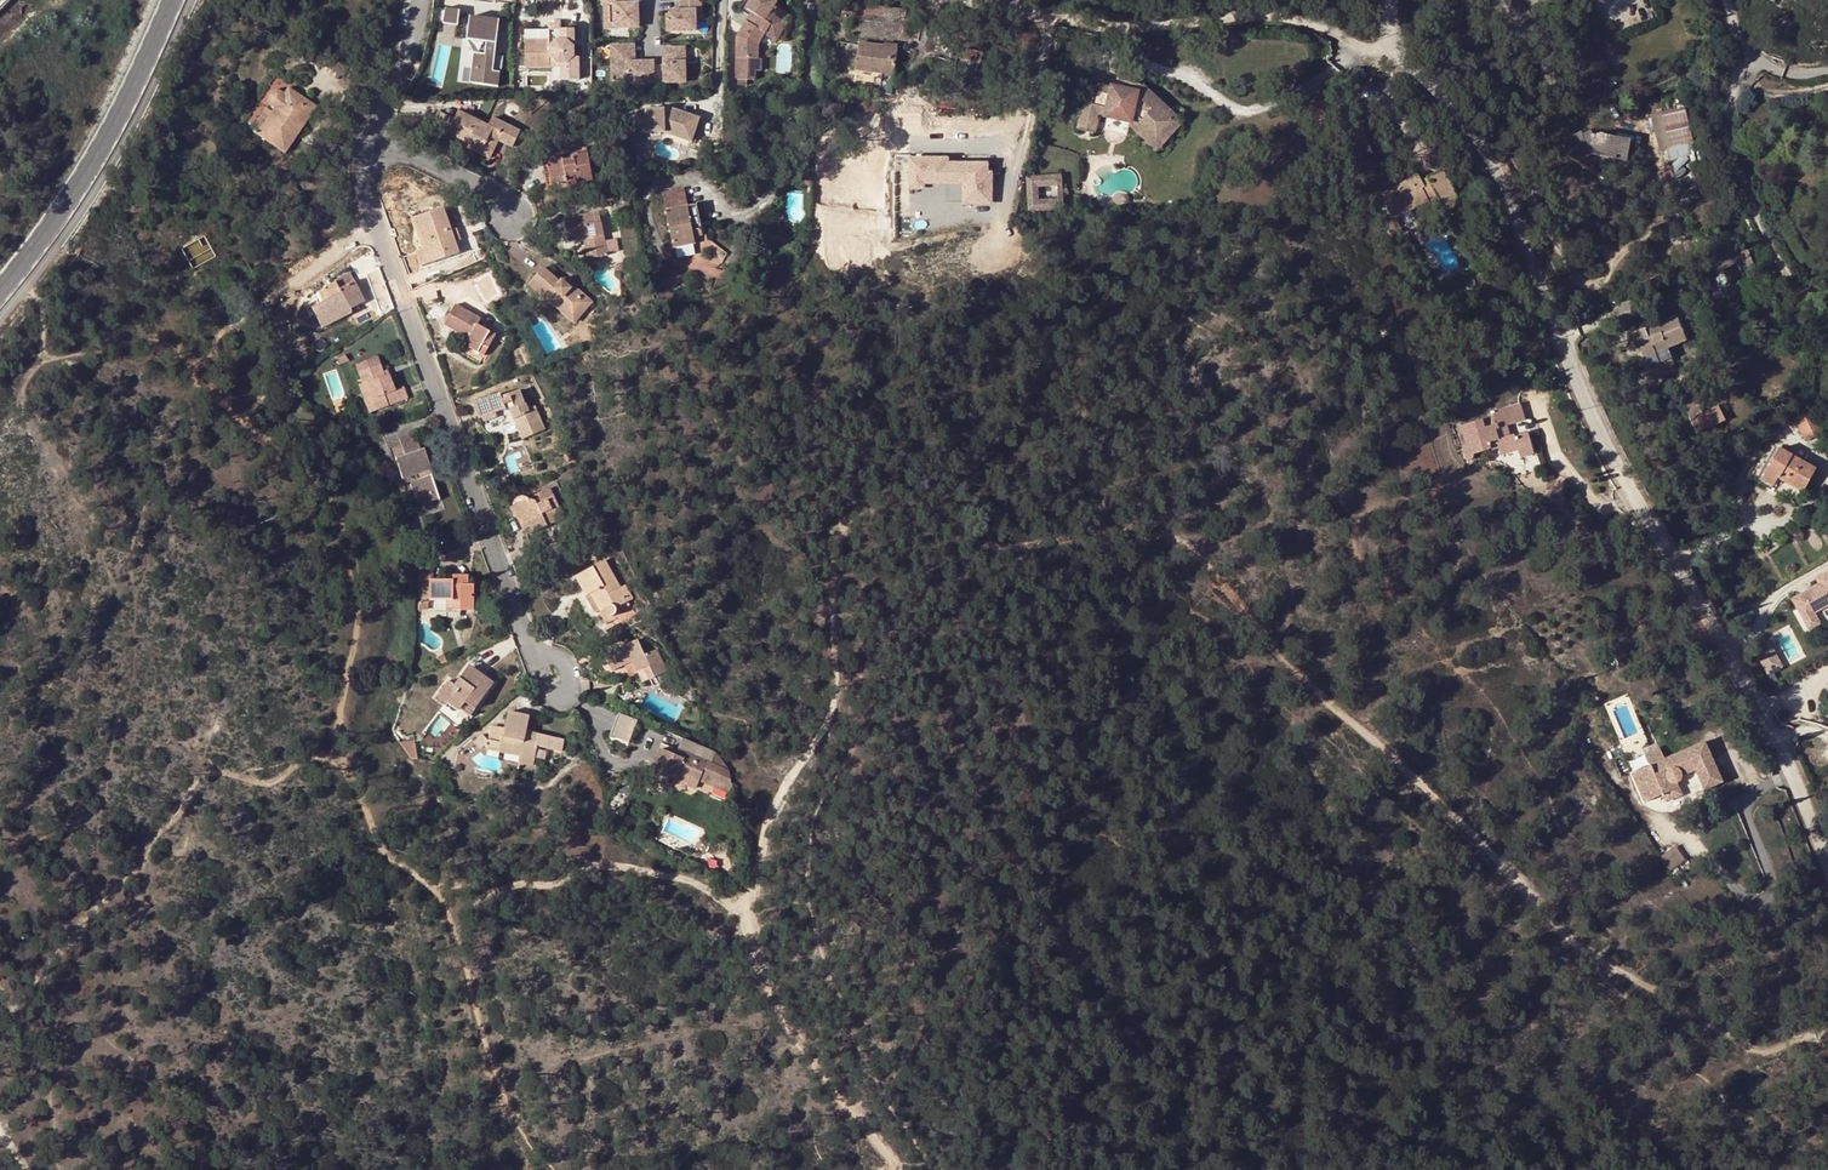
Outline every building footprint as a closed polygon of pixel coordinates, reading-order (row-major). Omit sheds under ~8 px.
[(601,32),(643,33),(643,2),(630,1),(630,0),(602,0),(601,32)] [(737,41),(738,82),(756,82),(763,66),(762,45),(765,39),(782,38),(791,20),(776,14),(782,0),(747,0),(743,8),(751,11),(737,41)] [(495,72),(501,19),(475,16),(468,83),(501,86),(503,73),(495,72)] [(575,57),(575,30),(550,30),(550,40),(525,40),(526,66),(561,66),(561,79),(580,79),(580,57),(575,57)] [(656,60),(637,60),(636,42),(612,43),(613,85),(657,83),(656,60)] [(891,94),(898,48),(884,46),(860,42),(856,69),(881,73),(881,77),(875,77),(874,83),(880,84),(880,92),(891,94)] [(664,84),(689,83),(688,45),(663,46),(664,84)] [(340,75),(344,66),(325,55),(320,65),(340,75)] [(1124,78),(1122,88),(1140,92),(1143,87),(1146,83),(1124,78)] [(1140,92),(1122,88),(1089,80),(1081,116),(1097,120),(1098,115),(1133,122),(1130,126),(1150,145),(1176,116),(1143,87),(1140,92)] [(273,108),(256,134),(280,149),(296,123),(301,126),(315,106),(301,97),(304,93),(289,83),(282,93),(279,91),(277,90),(274,90),(270,91),(268,95),(267,98),(268,102),(270,104),(273,108)] [(1146,83),(1143,87),(1176,116),(1150,145),(1130,126),(1124,133),(1151,158),(1186,119),(1146,83)] [(823,102),(822,115),(843,117),(845,105),(823,102)] [(1685,107),(1661,112),(1670,148),(1693,142),(1685,107)] [(698,133),(696,108),(634,112),(636,138),(698,133)] [(513,147),(521,131),(489,115),(485,124),(459,111),(455,120),(448,133),(469,143),(467,147),(489,157),(498,139),(513,147)] [(455,120),(438,112),(432,125),(448,135),(448,133),(455,120)] [(1670,148),(1661,112),(1654,114),(1662,149),(1670,148)] [(1081,116),(1080,116),(1077,130),(1096,133),(1098,120),(1097,120),(1081,116)] [(280,149),(284,152),(301,126),(296,123),(280,149)] [(1630,163),(1633,141),(1560,129),(1556,151),(1567,152),(1567,153),(1630,163)] [(562,156),(587,151),(586,147),(561,152),(562,156)] [(593,180),(587,151),(562,156),(548,159),(552,184),(568,181),(567,179),(575,177),(577,182),(577,187),(583,185),(584,182),(593,180)] [(995,159),(910,158),(910,186),(964,186),(964,204),(995,204),(995,159)] [(1442,172),(1427,180),(1429,184),(1423,187),(1421,183),(1417,176),(1396,187),(1409,210),(1427,201),(1426,197),(1434,193),(1438,202),(1445,214),(1460,207),(1442,172)] [(1051,186),(1050,175),(1026,177),(1028,211),(1050,210),(1049,199),(1038,200),(1037,186),(1051,186)] [(1061,175),(1050,175),(1051,186),(1057,185),(1058,199),(1049,199),(1050,210),(1063,209),(1061,175)] [(1409,210),(1396,187),(1379,195),(1392,219),(1409,210)] [(687,205),(683,189),(663,193),(673,247),(695,243),(693,235),(703,234),(697,204),(687,205)] [(1430,206),(1438,202),(1434,193),(1426,197),(1427,201),(1430,206)] [(455,243),(451,230),(443,208),(415,217),(425,248),(430,263),(459,254),(455,243)] [(569,242),(584,239),(590,238),(593,258),(608,255),(599,212),(564,219),(569,242)] [(590,238),(584,239),(588,259),(593,258),(590,238)] [(1741,251),(1741,253),(1748,250),(1748,248),(1748,247),(1748,245),(1748,243),(1745,241),(1742,241),(1739,242),(1738,244),(1737,246),(1737,249),(1739,250),(1741,251)] [(772,255),(770,244),(762,245),(764,256),(772,255)] [(430,263),(425,248),(416,251),(421,266),(430,263)] [(806,260),(807,249),(798,252),(801,262),(806,260)] [(1748,250),(1741,253),(1748,267),(1755,264),(1748,250)] [(570,285),(562,278),(560,280),(544,267),(528,285),(548,303),(550,301),(553,298),(574,317),(583,306),(587,309),(593,301),(572,283),(570,285)] [(334,282),(322,288),(327,298),(322,301),(312,307),(322,327),(352,312),(350,308),(364,301),(349,271),(333,280),(334,282)] [(685,287),(677,272),(661,282),(668,293),(685,287)] [(564,276),(562,278),(570,285),(572,283),(564,276)] [(327,298),(322,288),(317,290),(322,301),(327,298)] [(553,298),(550,301),(576,323),(587,309),(583,306),(574,317),(553,298)] [(367,306),(364,301),(350,308),(352,312),(352,314),(367,306)] [(480,319),(455,304),(444,323),(468,338),(465,345),(478,352),(482,344),(488,348),(495,335),(477,324),(480,319)] [(1679,326),(1685,324),(1680,312),(1675,315),(1679,326)] [(1644,369),(1646,368),(1672,357),(1667,347),(1690,337),(1685,324),(1679,326),(1675,315),(1631,334),(1641,359),(1640,360),(1640,362),(1640,364),(1641,366),(1642,368),(1644,369)] [(385,375),(383,371),(377,356),(355,365),(361,383),(365,382),(372,398),(368,400),(371,411),(408,398),(404,386),(395,389),(388,374),(385,375)] [(1646,368),(1650,380),(1677,369),(1672,357),(1646,368)] [(1812,382),(1804,362),(1800,364),(1808,385),(1812,382)] [(365,382),(361,383),(358,384),(368,412),(371,411),(368,400),(372,398),(365,382)] [(483,417),(496,412),(505,409),(505,411),(510,409),(521,439),(544,430),(535,406),(529,408),(526,402),(525,402),(520,391),(500,398),(498,393),(473,403),(479,419),(483,417)] [(1702,413),(1696,398),(1684,403),(1690,419),(1702,413)] [(1461,425),(1467,444),(1469,443),(1474,458),(1486,455),(1485,451),(1491,449),(1489,442),(1495,440),(1500,455),(1516,450),(1519,457),(1532,452),(1526,433),(1514,436),(1513,434),(1508,436),(1503,437),(1500,428),(1506,426),(1524,420),(1519,403),(1492,411),(1496,423),(1484,427),(1481,419),(1461,425)] [(1690,419),(1696,434),(1725,421),(1719,407),(1702,413),(1690,419)] [(1810,410),(1792,419),(1802,438),(1820,429),(1810,410)] [(498,417),(496,412),(483,417),(485,422),(498,417)] [(1508,436),(1506,426),(1500,428),(1503,437),(1508,436)] [(1820,429),(1802,438),(1804,442),(1822,432),(1820,429)] [(422,456),(420,449),(414,434),(386,443),(391,460),(396,458),(403,478),(414,475),(416,479),(422,498),(436,492),(431,474),(434,472),(431,462),(428,463),(424,465),(421,457),(422,456)] [(1467,444),(1463,445),(1467,460),(1474,458),(1469,443),(1467,444)] [(506,448),(510,473),(534,469),(529,444),(506,448)] [(1775,445),(1762,468),(1768,472),(1764,479),(1773,484),(1775,481),(1777,478),(1784,482),(1803,493),(1816,468),(1799,458),(1790,453),(1791,452),(1782,447),(1781,448),(1775,445)] [(424,448),(420,449),(422,456),(421,457),(424,465),(428,463),(424,448)] [(1800,456),(1799,458),(1816,468),(1818,465),(1800,456)] [(1768,472),(1762,468),(1758,476),(1764,479),(1768,472)] [(422,498),(416,479),(410,481),(418,504),(438,497),(436,492),(422,498)] [(551,487),(539,493),(541,498),(534,501),(527,498),(524,498),(522,497),(518,499),(516,501),(515,504),(515,513),(524,529),(525,529),(539,523),(541,528),(564,518),(551,487)] [(541,498),(539,493),(527,498),(534,501),(541,498)] [(544,536),(541,528),(539,523),(525,529),(530,542),(544,536)] [(598,614),(600,613),(604,611),(606,616),(603,618),(606,623),(615,618),(614,615),(615,614),(616,613),(617,611),(617,610),(616,608),(628,601),(634,598),(625,584),(620,587),(605,560),(577,576),(598,614)] [(419,565),(419,573),(418,580),(428,580),(428,576),(433,576),(433,561),(419,565)] [(1816,575),(1820,583),(1792,596),(1806,626),(1827,616),(1827,570),(1816,575)] [(454,575),(453,580),(454,584),(468,585),(469,575),(454,575)] [(453,580),(433,580),(431,580),(430,599),(436,600),(461,600),(460,610),(473,610),(474,585),(468,585),(454,584),(453,580)] [(461,600),(436,600),(435,610),(460,610),(461,600)] [(630,604),(628,601),(616,608),(617,610),(617,611),(630,604)] [(645,654),(638,639),(605,655),(613,671),(624,665),(632,661),(638,673),(643,682),(666,671),(655,649),(645,654)] [(437,657),(440,664),(447,661),(443,654),(437,657)] [(638,673),(632,661),(624,665),(630,677),(638,673)] [(469,666),(466,669),(468,668),(469,668),(472,670),(473,672),(473,673),(472,675),(480,680),(483,676),(469,666)] [(468,668),(466,669),(454,685),(449,681),(437,697),(447,705),(449,702),(469,716),(493,683),(483,676),(480,680),(472,675),(473,673),(473,672),(472,670),(469,668),(468,668)] [(639,707),(646,692),(646,691),(619,685),(614,700),(639,708),(639,707)] [(427,698),(418,689),(414,694),(423,702),(427,698)] [(546,748),(549,736),(535,733),(534,736),(525,734),(527,731),(529,716),(508,712),(504,729),(503,736),(501,736),(499,747),(521,753),(521,757),(519,763),(533,766),(537,746),(546,748)] [(612,735),(631,742),(640,719),(621,712),(612,735)] [(504,729),(491,726),(482,735),(488,745),(499,747),(501,736),(503,736),(504,729)] [(488,745),(482,735),(476,740),(483,747),(488,745)] [(562,739),(549,736),(546,748),(559,751),(562,739)] [(414,740),(400,743),(411,758),(418,759),(414,740)] [(498,751),(521,757),(521,753),(499,747),(498,751)] [(1658,785),(1654,786),(1658,795),(1662,794),(1665,802),(1681,795),(1676,783),(1678,781),(1680,778),(1680,775),(1694,769),(1685,749),(1664,758),(1659,747),(1644,753),(1649,765),(1658,785)] [(702,773),(717,779),(722,768),(679,749),(676,756),(660,749),(652,770),(675,779),(677,775),(697,784),(699,779),(702,773)] [(1637,771),(1646,790),(1654,786),(1658,785),(1649,765),(1637,771)] [(715,786),(717,779),(702,773),(699,779),(715,786)] [(677,775),(675,779),(696,788),(697,784),(677,775)] [(1677,845),(1662,856),(1672,871),(1687,860),(1677,845)]
